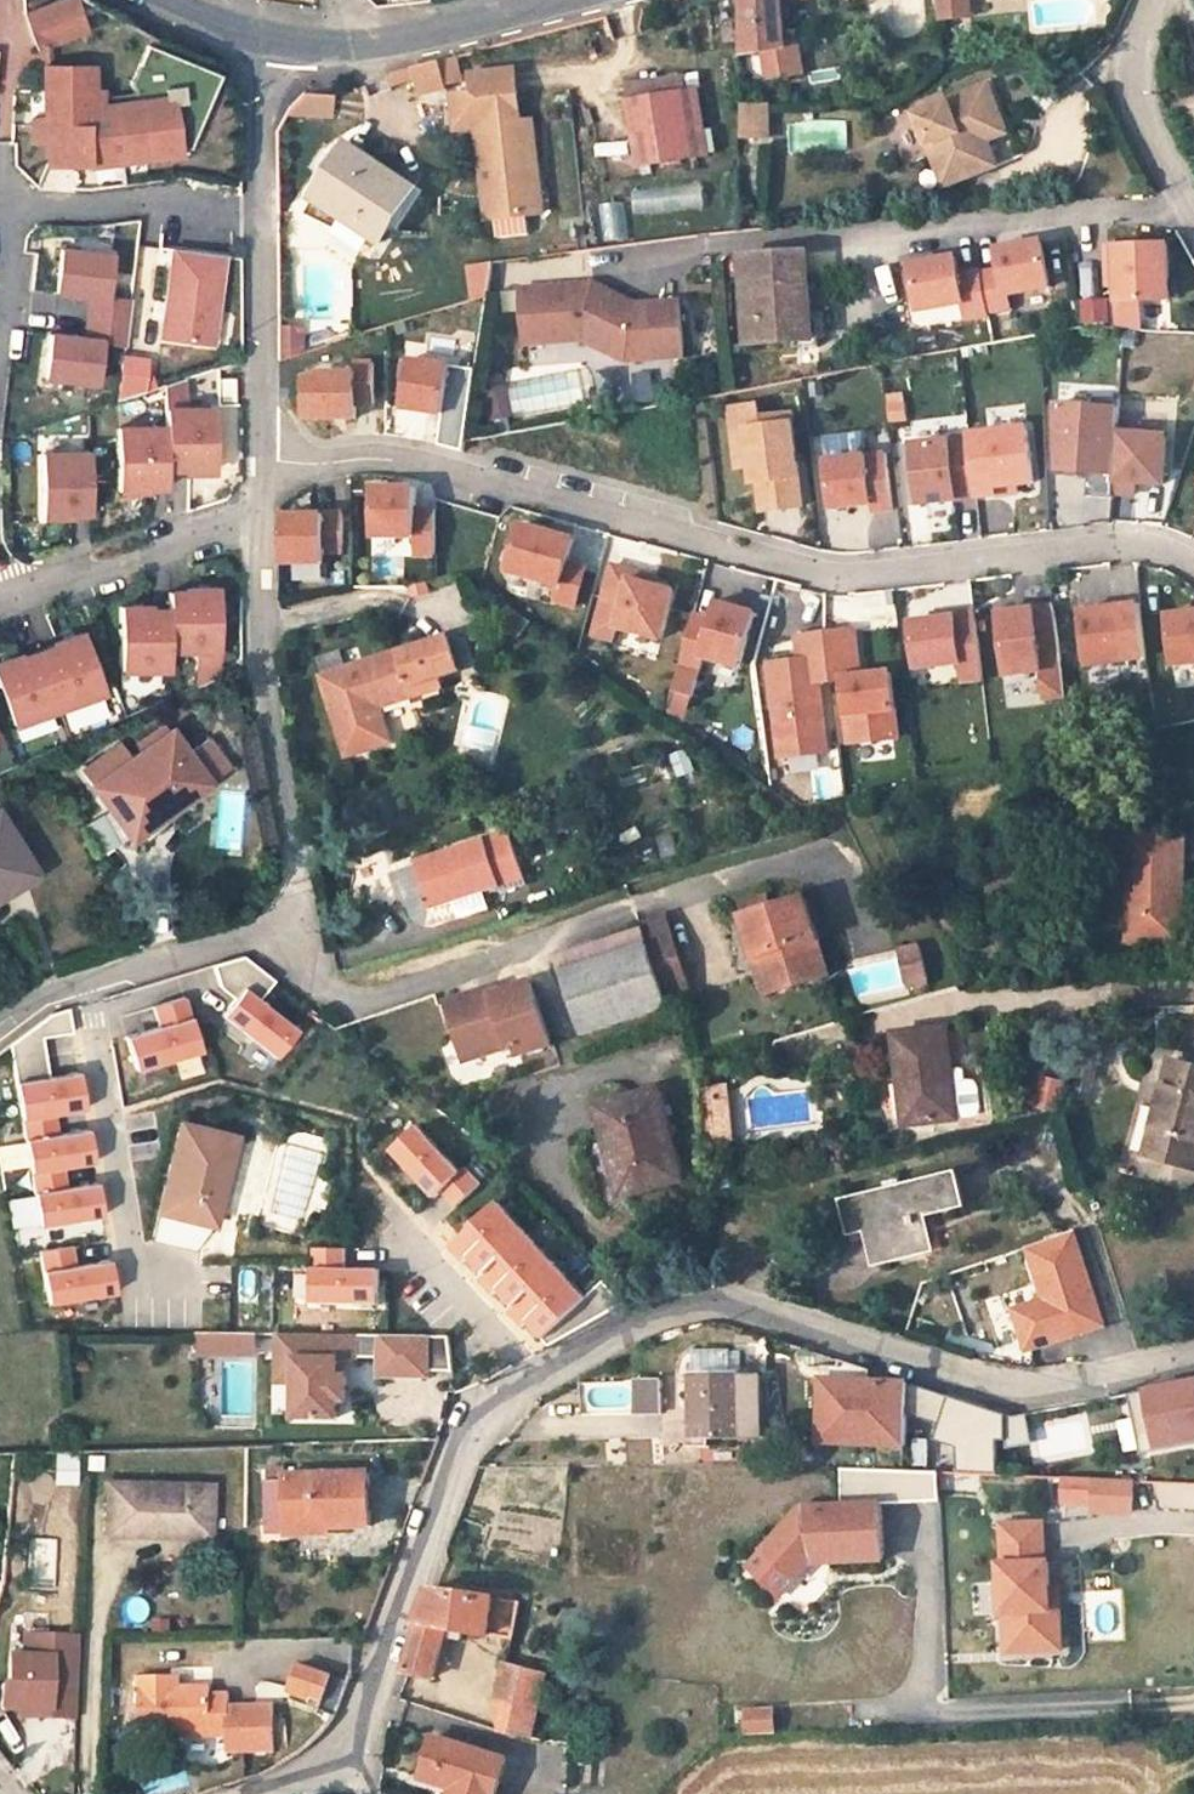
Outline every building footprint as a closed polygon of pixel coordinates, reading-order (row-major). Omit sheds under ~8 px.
[(37,49),(87,30),(77,0),(56,0),(25,13),(37,49)] [(744,53),(764,50),(768,75),(802,70),(799,44),(788,46),(787,40),(784,1),(784,0),(744,0),(744,53)] [(938,18),(960,16),(960,0),(937,0),(938,18)] [(969,0),(960,0),(960,16),(970,16),(969,0)] [(170,96),(179,153),(193,151),(211,97),(228,74),(153,43),(134,81),(144,100),(170,96)] [(415,66),(423,94),(448,87),(441,59),(415,66)] [(43,65),(45,115),(46,141),(47,164),(94,164),(179,153),(170,96),(144,100),(102,105),(93,106),(92,87),(91,68),(43,65)] [(473,92),(517,88),(515,69),(470,73),(473,92)] [(101,87),(92,87),(93,106),(102,105),(101,87)] [(473,92),(449,95),(452,129),(476,127),(485,218),(534,213),(529,161),(536,160),(532,120),(520,121),(517,88),(473,92)] [(695,88),(626,99),(637,165),(706,155),(695,88)] [(944,108),(912,121),(939,192),(987,173),(971,132),(998,122),(985,88),(942,105),(944,108)] [(293,115),(331,119),(334,95),(296,91),(293,115)] [(764,102),(738,101),(739,135),(764,135),(764,102)] [(45,115),(29,115),(30,141),(46,141),(45,115)] [(849,121),(787,122),(787,151),(849,151),(849,121)] [(971,132),(987,173),(995,170),(984,142),(1003,135),(998,122),(971,132)] [(348,142),(311,196),(354,225),(381,243),(411,197),(386,181),(392,172),(348,142)] [(529,161),(534,213),(542,212),(536,160),(529,161)] [(392,172),(386,181),(411,197),(417,189),(392,172)] [(703,186),(634,189),(635,213),(704,209),(703,186)] [(354,225),(344,240),(371,259),(381,243),(354,225)] [(1169,301),(1167,242),(1139,243),(1107,245),(1112,330),(1143,330),(1141,302),(1169,301)] [(1051,288),(1042,243),(1020,247),(998,251),(1001,268),(960,275),(957,257),(909,265),(918,312),(962,305),(965,320),(1011,311),(1008,296),(1051,288)] [(116,255),(62,248),(56,296),(88,300),(83,336),(51,332),(45,380),(99,387),(105,343),(122,345),(128,298),(111,296),(116,255)] [(231,257),(170,250),(159,340),(220,347),(231,257)] [(807,252),(743,255),(749,342),(813,338),(807,252)] [(467,265),(469,301),(492,300),(490,263),(467,265)] [(603,288),(594,283),(520,289),(524,343),(583,339),(627,359),(685,355),(681,301),(637,304),(616,294),(609,296),(602,293),(603,288)] [(304,357),(304,323),(279,323),(278,357),(304,357)] [(406,360),(398,410),(440,417),(436,442),(459,446),(471,370),(445,366),(406,360)] [(357,416),(356,402),(375,401),(375,361),(355,361),(356,372),(302,372),(303,417),(357,416)] [(632,378),(641,407),(660,401),(650,372),(632,378)] [(239,378),(223,379),(224,402),(239,402),(239,378)] [(188,380),(166,387),(166,428),(165,474),(221,474),(221,406),(189,405),(188,380)] [(906,393),(886,395),(888,425),(908,424),(906,393)] [(1163,480),(1164,426),(1121,425),(1121,403),(1061,401),(1059,479),(1091,480),(1091,496),(1135,497),(1135,479),(1163,480)] [(803,507),(793,410),(758,414),(757,403),(726,406),(733,469),(752,467),(757,512),(803,507)] [(166,428),(120,428),(120,494),(165,494),(165,474),(166,428)] [(981,500),(1037,493),(1029,429),(973,435),(981,500)] [(967,436),(908,443),(916,507),(975,500),(967,436)] [(885,451),(822,458),(828,511),(868,506),(869,515),(892,513),(885,451)] [(92,453),(43,454),(44,517),(93,516),(92,453)] [(415,485),(372,485),(372,534),(414,534),(415,507),(415,485)] [(435,507),(415,507),(414,534),(414,552),(435,552),(435,507)] [(323,512),(280,512),(280,561),(324,561),(324,550),(343,550),(343,511),(323,511),(323,512)] [(871,517),(873,544),(900,543),(899,515),(871,517)] [(574,539),(522,525),(509,572),(560,586),(556,601),(576,606),(586,568),(567,563),(574,539)] [(635,567),(614,562),(595,631),(616,637),(619,624),(663,636),(676,588),(657,582),(633,576),(635,567)] [(633,576),(657,582),(659,575),(635,567),(633,576)] [(119,607),(119,671),(166,670),(166,651),(191,651),(191,687),(215,677),(214,589),(184,589),(184,592),(166,592),(166,610),(147,610),(147,607),(119,607)] [(742,662),(757,607),(719,597),(714,614),(696,609),(674,686),(694,692),(705,652),(742,662)] [(1046,699),(1066,697),(1056,607),(1001,613),(1008,676),(1043,671),(1046,699)] [(1121,607),(1081,612),(1088,667),(1147,659),(1141,617),(1122,619),(1121,607)] [(917,669),(961,664),(963,682),(983,680),(975,611),(955,613),(955,618),(934,620),(911,623),(917,669)] [(1167,617),(1173,667),(1193,664),(1193,614),(1167,617)] [(800,659),(769,663),(780,757),(828,751),(819,682),(843,679),(851,744),(899,738),(891,672),(861,676),(855,629),(797,636),(800,659)] [(12,725),(100,693),(78,633),(52,643),(53,646),(18,659),(17,656),(0,662),(0,693),(12,725)] [(448,635),(322,676),(348,755),(392,740),(381,705),(413,695),(410,686),(441,676),(459,670),(448,635)] [(707,664),(703,679),(733,687),(737,671),(707,664)] [(444,685),(441,676),(410,686),(413,695),(444,685)] [(184,753),(167,731),(92,787),(130,838),(206,783),(204,781),(225,767),(206,738),(184,753)] [(680,779),(697,773),(688,750),(671,756),(680,779)] [(213,849),(242,849),(243,793),(214,793),(213,849)] [(32,873),(0,820),(0,892),(32,873)] [(414,859),(417,866),(431,910),(486,892),(503,886),(527,878),(509,828),(486,836),(414,859)] [(1185,834),(1131,833),(1128,939),(1172,941),(1174,896),(1183,896),(1185,834)] [(417,866),(392,873),(398,894),(408,899),(414,916),(431,910),(417,866)] [(491,908),(486,892),(431,910),(414,916),(416,920),(423,924),(431,925),(440,925),(491,908)] [(770,892),(738,902),(743,916),(773,906),(770,892)] [(773,906),(743,916),(756,961),(775,955),(785,990),(830,976),(808,896),(773,906)] [(1183,896),(1174,896),(1172,941),(1182,941),(1183,896)] [(583,1034),(671,1006),(665,985),(684,979),(664,914),(643,921),(644,925),(649,943),(563,971),(583,1034)] [(649,943),(644,925),(557,953),(563,971),(649,943)] [(922,945),(902,950),(911,985),(931,980),(922,945)] [(213,961),(219,983),(234,995),(221,1011),(274,1053),(296,1026),(258,996),(273,977),(243,952),(213,961)] [(775,955),(756,961),(767,995),(785,990),(775,955)] [(684,979),(665,985),(671,1006),(691,1000),(684,979)] [(553,1044),(533,980),(502,990),(484,996),(482,990),(446,1001),(466,1060),(518,1043),(522,1054),(553,1044)] [(482,990),(484,996),(502,990),(500,984),(482,990)] [(124,1035),(134,1070),(199,1052),(184,997),(150,1006),(156,1026),(124,1035)] [(6,1042),(37,1224),(101,1213),(96,1183),(66,1188),(63,1167),(93,1162),(87,1128),(56,1133),(53,1113),(83,1107),(77,1071),(47,1076),(40,1036),(70,1031),(66,1009),(38,1021),(6,1042)] [(947,1027),(895,1033),(905,1124),(957,1118),(958,1117),(954,1083),(946,1084),(944,1072),(952,1070),(947,1027)] [(854,1041),(834,1047),(837,1059),(858,1052),(854,1041)] [(1171,1061),(1193,1067),(1193,1054),(1175,1049),(1171,1061)] [(1171,1061),(1145,1154),(1193,1167),(1193,1067),(1171,1061)] [(952,1070),(944,1072),(946,1084),(954,1083),(952,1070)] [(1088,1073),(1079,1071),(1073,1096),(1081,1098),(1088,1073)] [(1059,1116),(1067,1084),(1042,1077),(1034,1109),(1059,1116)] [(725,1087),(707,1090),(708,1100),(725,1099),(725,1087)] [(660,1089),(598,1106),(621,1195),(684,1178),(660,1089)] [(725,1099),(708,1100),(712,1139),(732,1138),(729,1099),(725,1099)] [(233,1137),(180,1124),(160,1211),(206,1222),(217,1177),(223,1179),(233,1137)] [(434,1197),(441,1191),(455,1206),(481,1183),(465,1166),(460,1171),(418,1125),(391,1151),(434,1197)] [(244,1140),(233,1137),(223,1179),(216,1205),(227,1208),(244,1140)] [(957,1171),(841,1199),(851,1233),(865,1230),(874,1265),(935,1250),(926,1215),(964,1207),(957,1171)] [(734,1175),(715,1178),(716,1190),(736,1187),(734,1175)] [(223,1179),(217,1177),(206,1222),(212,1223),(216,1205),(223,1179)] [(497,1201),(453,1242),(448,1247),(463,1263),(468,1258),(484,1274),(478,1280),(493,1296),(499,1291),(513,1306),(508,1312),(523,1328),(529,1323),(544,1339),(571,1314),(583,1327),(624,1304),(603,1282),(586,1298),(497,1201)] [(206,1222),(160,1211),(152,1242),(153,1242),(195,1251),(212,1223),(206,1222)] [(1024,1251),(1041,1301),(1011,1311),(1024,1351),(1068,1337),(1102,1326),(1072,1235),(1024,1251)] [(39,1251),(47,1303),(112,1293),(108,1260),(71,1266),(69,1247),(39,1251)] [(312,1248),(310,1301),(375,1304),(377,1268),(343,1267),(343,1250),(312,1248)] [(259,1336),(199,1334),(198,1358),(258,1360),(259,1336)] [(355,1361),(356,1335),(277,1335),(276,1360),(295,1360),(294,1383),(294,1418),(336,1419),(337,1401),(346,1401),(346,1377),(337,1377),(337,1361),(355,1361)] [(450,1340),(358,1338),(358,1359),(379,1360),(379,1382),(431,1383),(431,1372),(449,1372),(450,1340)] [(737,1353),(695,1354),(696,1373),(737,1373),(737,1353)] [(294,1383),(295,1360),(276,1360),(276,1383),(294,1383)] [(694,1373),(694,1410),(697,1410),(697,1435),(709,1436),(741,1435),(741,1433),(761,1433),(761,1375),(740,1375),(740,1373),(737,1373),(696,1373),(694,1373)] [(813,1374),(812,1443),(902,1445),(903,1376),(849,1375),(813,1374)] [(666,1415),(665,1381),(636,1382),(637,1416),(666,1415)] [(1146,1390),(1150,1414),(1141,1416),(1146,1447),(1193,1439),(1193,1381),(1146,1390)] [(956,1467),(995,1477),(1003,1442),(1027,1447),(1033,1421),(925,1395),(919,1419),(940,1424),(935,1444),(960,1450),(956,1467)] [(694,1410),(689,1410),(689,1445),(709,1444),(709,1436),(697,1435),(697,1410),(694,1410)] [(79,1482),(80,1450),(54,1449),(53,1482),(79,1482)] [(840,1503),(941,1499),(940,1470),(839,1474),(840,1503)] [(369,1475),(286,1477),(287,1524),(330,1523),(330,1529),(370,1529),(369,1475)] [(1093,1502),(1094,1478),(1060,1476),(1059,1500),(1093,1502)] [(1094,1478),(1093,1502),(1093,1510),(1128,1512),(1129,1479),(1094,1478)] [(208,1486),(109,1485),(107,1534),(208,1536),(208,1486)] [(1155,1510),(1193,1510),(1193,1487),(1155,1486),(1155,1510)] [(830,1561),(883,1558),(878,1502),(800,1507),(765,1553),(791,1573),(807,1552),(829,1551),(830,1561)] [(490,1542),(557,1554),(563,1520),(496,1509),(490,1542)] [(1009,1651),(1049,1649),(1047,1609),(1051,1609),(1050,1588),(1049,1561),(1045,1562),(1043,1521),(1001,1524),(1004,1563),(1000,1563),(1003,1612),(1007,1612),(1009,1651)] [(330,1523),(287,1524),(287,1536),(331,1536),(330,1529),(330,1523)] [(58,1581),(58,1550),(43,1550),(42,1581),(58,1581)] [(813,1560),(830,1561),(829,1551),(807,1552),(791,1573),(799,1579),(813,1560)] [(524,1601),(433,1587),(416,1631),(404,1671),(435,1677),(446,1638),(449,1629),(470,1632),(515,1639),(524,1601)] [(1061,1648),(1059,1588),(1050,1588),(1051,1609),(1047,1609),(1049,1649),(1061,1648)] [(470,1632),(449,1629),(446,1638),(468,1642),(470,1632)] [(77,1636),(21,1635),(21,1657),(6,1657),(6,1684),(0,1684),(0,1708),(2,1709),(20,1710),(47,1710),(47,1716),(74,1717),(77,1636)] [(506,1662),(497,1701),(502,1731),(532,1735),(548,1673),(506,1662)] [(331,1677),(295,1665),(287,1688),(323,1699),(331,1677)] [(331,1677),(323,1699),(323,1700),(336,1704),(345,1682),(331,1677)] [(169,1679),(139,1678),(141,1731),(172,1731),(207,1730),(207,1738),(229,1738),(228,1695),(212,1695),(212,1687),(182,1687),(169,1687),(169,1679)] [(182,1678),(169,1679),(169,1687),(182,1687),(182,1678)] [(336,1704),(323,1700),(320,1710),(332,1714),(336,1704)] [(232,1754),(280,1753),(279,1703),(231,1703),(232,1754)] [(742,1709),(744,1735),(774,1733),(773,1707),(742,1709)] [(434,1736),(422,1778),(454,1787),(451,1793),(497,1793),(509,1757),(434,1736)]
